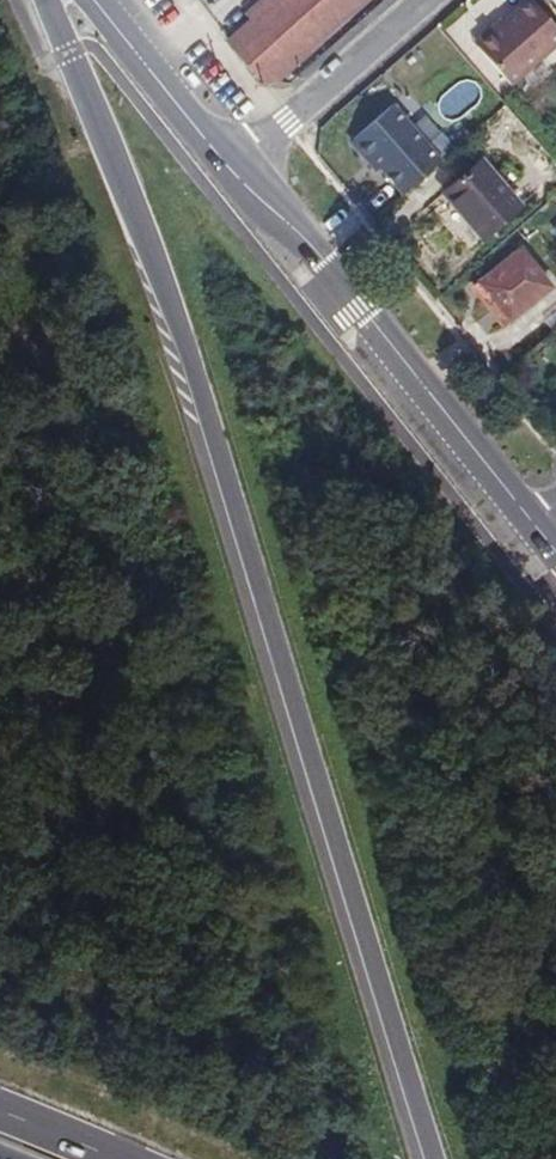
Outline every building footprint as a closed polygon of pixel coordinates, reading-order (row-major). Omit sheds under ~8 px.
[(231,37),(264,77),(272,79),(361,0),(262,0),(249,11),(253,17),(231,37)] [(555,42),(555,25),(534,0),(528,0),(503,22),(475,45),(509,84),(555,42)] [(472,41),(475,45),(503,22),(500,18),(472,41)] [(435,107),(454,124),(482,94),(463,76),(435,107)] [(398,198),(440,161),(387,103),(345,140),(398,198)] [(481,236),(493,226),(518,203),(480,159),(441,192),(481,236)] [(493,226),(503,238),(529,215),(552,196),(541,183),(518,203),(493,226)] [(542,291),(513,253),(480,277),(511,316),(542,291)]
